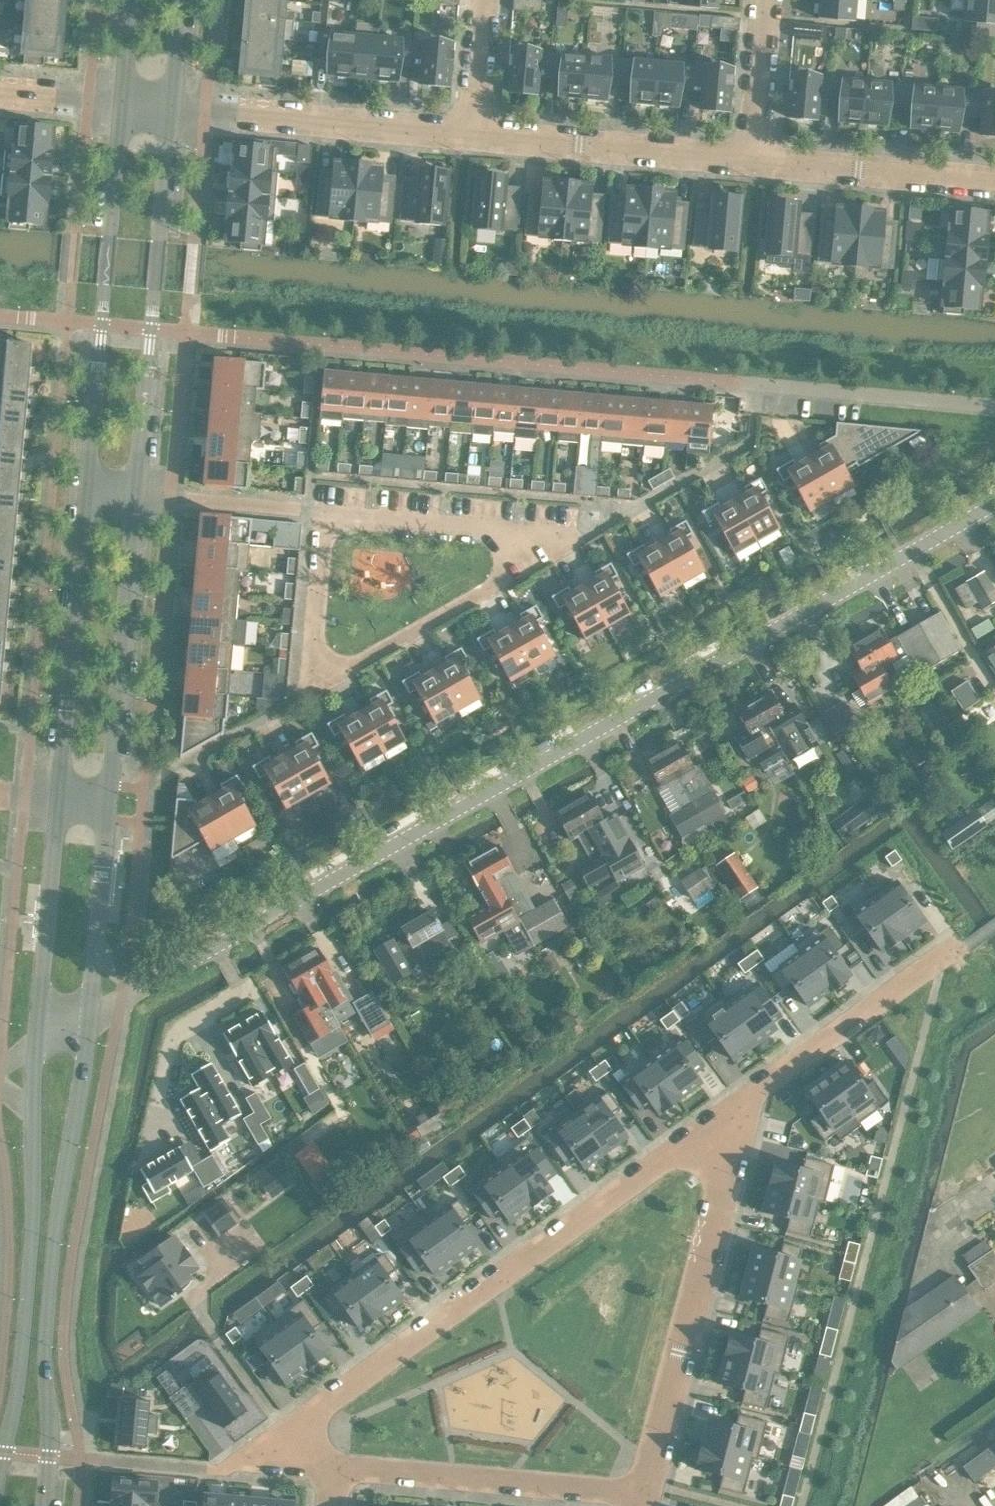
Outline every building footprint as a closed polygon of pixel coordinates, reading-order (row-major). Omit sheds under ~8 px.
[(28,17),(64,20),(65,11),(63,10),(64,1),(55,0),(29,0),(28,17)] [(246,8),(248,8),(247,17),(294,22),(295,12),(283,11),(284,1),(278,0),(247,0),(246,8)] [(667,5),(717,9),(718,0),(668,0),(667,5)] [(818,18),(854,22),(856,0),(820,0),(818,18)] [(950,11),(964,12),(962,35),(987,37),(989,24),(994,24),(994,1),(988,0),(951,0),(950,11)] [(906,4),(893,3),(892,11),(905,12),(906,4)] [(319,24),(320,13),(312,12),(311,23),(319,24)] [(654,13),(653,25),(662,26),(663,14),(654,13)] [(740,19),(711,16),(710,28),(739,31),(740,19)] [(14,25),(13,35),(26,36),(60,39),(61,29),(63,30),(64,20),(28,17),(27,26),(14,25)] [(245,27),(244,36),(245,36),(280,40),(293,41),(294,22),(247,17),(246,27),(245,27)] [(356,22),(354,35),(355,36),(351,79),(374,81),(378,38),(379,38),(380,24),(356,22)] [(794,23),(793,36),(821,38),(822,26),(794,23)] [(308,31),(307,42),(317,43),(318,32),(308,31)] [(355,36),(354,35),(326,33),(319,32),(316,58),(329,59),(328,76),(351,79),(355,36)] [(13,35),(12,45),(25,46),(23,65),(44,67),(44,65),(45,58),(59,59),(60,39),(26,36),(13,35)] [(244,36),(243,46),(245,46),(244,56),(278,59),(280,40),(245,36),(244,36)] [(414,41),(379,38),(378,38),(374,81),(398,83),(399,66),(411,67),(414,41)] [(450,44),(414,41),(411,67),(424,68),(422,85),(446,87),(449,64),(453,64),(455,52),(450,51),(450,44)] [(513,57),(508,56),(507,69),(512,69),(510,93),(534,95),(536,78),(548,79),(551,53),(514,50),(513,57)] [(586,56),(551,53),(548,79),(560,80),(559,97),(582,99),(586,56)] [(244,56),(242,75),(256,77),(255,86),(276,88),(278,59),(244,56)] [(622,60),(586,56),(582,99),(606,101),(607,84),(620,85),(622,60)] [(658,63),(622,60),(620,85),(632,86),(631,104),(654,106),(658,63)] [(312,77),(313,62),(302,61),(301,76),(312,77)] [(694,66),(658,63),(654,106),(678,108),(679,91),(692,92),(694,66)] [(731,69),(694,66),(692,92),(704,93),(702,110),(727,112),(729,89),(734,89),(735,77),(730,76),(731,69)] [(793,82),(788,82),(787,94),(792,94),(790,118),(814,120),(816,103),(828,104),(831,79),(794,75),(793,82)] [(866,82),(831,79),(828,104),(841,105),(839,123),(863,125),(866,82)] [(902,85),(866,82),(863,125),(886,127),(888,110),(900,111),(902,85)] [(938,88),(902,85),(900,111),(912,112),(911,129),(934,131),(938,88)] [(974,91),(938,88),(934,131),(958,133),(959,116),(972,117),(974,91)] [(974,91),(972,117),(984,118),(983,136),(994,137),(994,93),(974,91)] [(18,119),(16,149),(50,152),(52,128),(39,127),(39,123),(39,121),(18,119)] [(275,173),(277,148),(270,148),(271,142),(250,140),(249,146),(236,145),(234,169),(234,170),(275,173)] [(312,146),(298,145),(296,163),(310,164),(312,146)] [(5,149),(3,173),(50,177),(52,153),(50,152),(16,149),(5,149)] [(353,222),(358,166),(359,164),(346,163),(346,165),(334,164),(333,175),(319,174),(317,216),(341,219),(341,221),(353,222)] [(390,223),(394,180),(381,179),(382,168),(370,167),(371,165),(359,164),(358,166),(353,222),(365,223),(365,221),(390,223)] [(298,167),(297,175),(309,176),(310,169),(298,167)] [(276,198),(278,174),(275,173),(234,170),(234,169),(231,169),(229,194),(276,198)] [(445,224),(449,174),(446,174),(446,172),(422,170),(422,172),(419,171),(418,183),(404,181),(400,220),(417,222),(417,224),(442,226),(442,224),(445,224)] [(3,173),(1,198),(11,199),(46,202),(48,202),(50,177),(3,173)] [(308,184),(309,176),(297,175),(296,183),(308,184)] [(516,230),(520,192),(505,190),(506,179),(504,179),(504,177),(479,175),(479,177),(476,177),(472,226),(475,227),(474,229),(499,231),(499,229),(516,230)] [(562,241),(567,185),(568,183),(556,182),(555,184),(544,183),(543,194),(530,193),(526,235),(551,238),(550,240),(562,241)] [(599,242),(604,199),(590,198),(591,187),(580,186),(580,184),(568,183),(567,185),(562,241),(574,242),(575,240),(599,242)] [(646,249),(651,193),(651,190),(639,189),(639,191),(627,190),(626,201),(613,200),(609,243),(634,245),(634,247),(646,249)] [(683,250),(687,207),(674,206),(675,195),(663,194),(663,191),(651,190),(651,193),(646,249),(658,250),(658,247),(683,250)] [(274,222),(276,198),(229,194),(227,218),(229,218),(273,221),(274,222)] [(738,251),(742,201),(739,200),(739,198),(715,196),(715,198),(712,198),(711,209),(697,208),(693,247),(710,248),(710,250),(734,252),(735,250),(738,251)] [(11,199),(8,229),(29,231),(30,225),(43,226),(46,202),(11,199)] [(769,203),(765,253),(766,253),(766,260),(791,262),(791,270),(808,272),(812,218),(798,217),(799,213),(799,206),(796,206),(797,203),(772,201),(772,203),(769,203)] [(950,234),(950,235),(984,238),(985,237),(987,213),(973,212),(974,206),(953,204),(950,234)] [(822,219),(819,262),(843,264),(843,266),(855,267),(855,265),(860,211),(860,209),(848,208),(848,210),(836,209),(836,216),(835,220),(822,219)] [(855,265),(855,267),(867,269),(867,266),(892,268),(896,226),(883,225),(883,220),(884,214),(872,212),(872,210),(860,209),(860,211),(855,265)] [(305,224),(306,216),(294,215),(293,223),(305,224)] [(271,246),(273,221),(229,218),(227,242),(240,244),(240,250),(261,252),(261,245),(271,246)] [(304,232),(305,224),(293,223),(292,231),(304,232)] [(919,232),(919,224),(908,223),(907,230),(919,232)] [(918,240),(919,232),(907,230),(906,239),(918,240)] [(948,234),(946,259),(948,259),(982,261),(985,262),(987,237),(985,237),(984,238),(950,235),(950,234),(948,234)] [(938,258),(936,282),(946,283),(980,286),(980,287),(982,287),(985,262),(982,261),(948,259),(946,259),(938,258)] [(915,280),(915,273),(903,272),(903,279),(915,280)] [(914,288),(915,280),(903,279),(902,287),(914,288)] [(946,283),(943,314),(964,316),(964,309),(978,310),(980,287),(980,286),(946,283)] [(33,344),(0,341),(0,364),(31,367),(33,344)] [(264,390),(266,364),(216,359),(214,385),(256,389),(256,390),(264,390)] [(31,367),(0,364),(0,385),(29,388),(31,367)] [(321,410),(320,421),(342,422),(343,419),(343,412),(347,370),(346,370),(346,371),(338,370),(338,369),(337,369),(337,373),(324,372),(321,410)] [(343,412),(343,419),(363,421),(368,372),(367,373),(360,372),(360,371),(359,371),(358,375),(347,374),(347,370),(343,412)] [(368,372),(363,421),(385,423),(385,415),(390,374),(389,374),(389,375),(381,374),(381,373),(380,373),(380,377),(368,376),(369,372),(368,372)] [(385,423),(384,425),(406,428),(411,376),(410,377),(403,376),(403,375),(402,375),(401,379),(390,378),(390,374),(385,415),(385,423)] [(411,376),(406,428),(428,430),(429,427),(429,419),(433,378),(432,378),(432,379),(424,378),(425,377),(423,377),(423,381),(411,380),(412,376),(411,376)] [(313,394),(314,378),(304,377),(303,393),(313,394)] [(429,419),(429,427),(449,428),(454,380),(453,381),(446,380),(446,379),(445,379),(444,383),(433,382),(433,378),(429,419)] [(449,428),(449,433),(470,434),(476,382),(475,382),(475,383),(467,382),(468,381),(466,381),(466,385),(454,384),(455,380),(454,380),(449,428)] [(476,382),(470,434),(490,436),(491,432),(493,432),(497,384),(497,385),(489,384),(489,383),(488,383),(487,387),(476,386),(476,382)] [(497,384),(493,432),(514,434),(514,427),(519,386),(518,386),(518,387),(510,386),(511,385),(509,385),(509,389),(498,388),(498,384),(497,384)] [(29,388),(0,385),(0,406),(27,409),(29,388)] [(254,413),(256,390),(256,389),(214,385),(211,410),(254,414),(254,413)] [(514,434),(513,438),(535,440),(535,436),(536,429),(540,388),(540,389),(532,388),(532,387),(531,387),(530,391),(519,390),(519,386),(514,427),(514,434)] [(540,388),(536,429),(559,431),(562,390),(561,390),(561,391),(553,390),(554,389),(552,389),(552,393),(540,392),(541,388),(540,388)] [(559,431),(557,441),(578,443),(579,433),(583,392),(583,393),(575,392),(575,391),(574,391),(573,395),(562,394),(562,390),(559,431)] [(576,467),(573,495),(596,498),(596,497),(597,487),(601,442),(600,442),(605,394),(604,393),(604,395),(597,394),(597,393),(595,393),(595,397),(584,396),(584,392),(583,392),(579,433),(592,434),(589,468),(576,467)] [(605,394),(600,442),(601,442),(622,444),(626,396),(626,395),(626,397),(618,396),(618,395),(617,395),(617,399),(605,398),(605,394)] [(626,396),(622,444),(643,446),(648,397),(647,397),(647,398),(640,398),(640,397),(638,397),(638,401),(627,400),(627,396),(626,396)] [(648,397),(643,446),(664,448),(666,448),(666,441),(665,441),(669,399),(669,400),(661,400),(661,399),(660,399),(660,403),(648,401),(648,397)] [(669,399),(665,441),(666,441),(686,443),(691,401),(690,401),(690,402),(683,402),(683,401),(681,401),(681,404),(670,403),(670,399),(669,399)] [(686,453),(684,472),(708,459),(708,455),(709,452),(709,445),(713,403),(712,403),(712,404),(704,404),(704,403),(703,402),(703,406),(691,405),(692,401),(691,401),(686,443),(686,453)] [(311,419),(312,403),(302,402),(301,418),(311,419)] [(27,409),(0,406),(0,428),(25,430),(27,409)] [(259,441),(261,415),(261,414),(254,413),(254,414),(211,410),(209,435),(252,439),(252,440),(259,441)] [(749,426),(750,416),(737,415),(736,425),(749,426)] [(857,468),(921,432),(921,431),(836,423),(835,436),(818,446),(822,452),(809,459),(831,500),(854,487),(845,471),(856,465),(857,468)] [(309,444),(310,428),(300,427),(298,444),(309,444)] [(25,430),(0,428),(0,449),(23,451),(25,430)] [(250,464),(252,440),(252,439),(209,435),(207,461),(250,464)] [(22,460),(23,451),(0,449),(0,470),(21,472),(22,460)] [(285,451),(284,468),(306,470),(308,453),(285,451)] [(831,500),(809,459),(796,467),(792,460),(776,470),(783,483),(790,478),(809,513),(831,500)] [(247,490),(250,464),(207,461),(205,486),(247,490)] [(328,473),(329,463),(317,462),(316,472),(328,473)] [(350,475),(351,465),(338,464),(337,474),(350,475)] [(371,477),(372,467),(359,466),(358,476),(371,477)] [(393,479),(394,469),(381,467),(380,478),(393,479)] [(414,480),(415,470),(403,469),(402,479),(414,480)] [(674,478),(669,469),(659,475),(664,484),(674,478)] [(21,473),(21,472),(0,470),(0,491),(19,493),(21,473)] [(436,483),(436,472),(424,471),(423,481),(436,483)] [(457,484),(458,474),(445,473),(445,483),(457,484)] [(479,486),(480,476),(467,475),(466,485),(479,486)] [(664,484),(659,475),(648,481),(653,490),(664,484)] [(500,488),(501,478),(489,477),(488,487),(500,488)] [(304,495),(305,479),(295,478),(294,494),(304,495)] [(522,490),(523,480),(510,479),(509,489),(522,490)] [(779,529),(766,506),(760,495),(767,491),(760,479),(743,488),(747,495),(734,502),(757,542),(779,529)] [(543,492),(544,482),(532,481),(531,491),(543,492)] [(565,494),(566,484),(553,483),(552,493),(565,494)] [(608,498),(609,488),(597,487),(596,497),(608,498)] [(629,500),(630,490),(618,489),(617,499),(629,500)] [(19,494),(19,493),(0,491),(0,513),(17,514),(19,494)] [(757,542),(734,502),(721,509),(718,503),(701,512),(708,525),(715,521),(734,555),(757,542)] [(17,515),(17,514),(0,513),(0,534),(15,535),(17,515)] [(202,515),(200,542),(249,546),(251,529),(275,532),(273,548),(299,551),(302,524),(202,515)] [(705,572),(691,549),(685,538),(693,534),(685,521),(669,531),(672,537),(659,544),(682,585),(705,572)] [(15,536),(15,535),(0,534),(0,555),(14,557),(15,536)] [(200,542),(197,566),(240,570),(240,571),(247,571),(249,546),(200,542)] [(682,585),(659,544),(646,552),(643,545),(626,555),(633,567),(640,563),(660,597),(682,585)] [(13,557),(14,557),(0,555),(0,577),(12,578),(13,557)] [(297,575),(298,559),(288,558),(287,574),(297,575)] [(630,614),(616,591),(610,580),(618,576),(611,564),(594,573),(597,579),(584,587),(607,627),(630,614)] [(197,566),(195,591),(238,595),(240,571),(240,570),(197,566)] [(983,572),(966,582),(982,610),(994,602),(994,592),(983,572)] [(12,578),(0,577),(0,598),(10,599),(12,578)] [(294,600),(296,584),(286,583),(284,599),(294,600)] [(607,627),(584,587),(571,594),(568,588),(551,597),(558,610),(566,606),(585,640),(607,627)] [(195,591),(193,616),(235,620),(238,595),(195,591)] [(10,599),(0,598),(0,619),(8,620),(10,599)] [(555,657),(542,633),(536,623),(543,618),(536,606),(519,616),(522,622),(510,629),(533,669),(555,657)] [(292,625),(293,609),(283,608),(282,625),(292,625)] [(960,650),(939,613),(897,637),(919,674),(960,650)] [(193,616),(191,642),(233,645),(243,646),(246,621),(235,620),(193,616)] [(977,638),(993,628),(987,618),(971,627),(977,638)] [(533,669),(510,629),(497,636),(493,630),(476,640),(483,652),(491,648),(510,682),(533,669)] [(881,629),(865,639),(889,681),(898,676),(892,665),(908,655),(897,637),(888,642),(881,629)] [(290,651),(291,634),(281,633),(280,650),(290,651)] [(898,697),(889,681),(865,639),(848,648),(860,669),(850,675),(867,704),(880,697),(885,705),(898,697)] [(191,642),(188,667),(231,671),(233,645),(191,642)] [(480,699),(467,676),(461,665),(468,661),(461,648),(444,658),(448,664),(435,671),(458,712),(480,699)] [(983,656),(994,674),(994,648),(983,656)] [(287,676),(289,659),(279,659),(277,675),(287,676)] [(188,667),(186,692),(229,696),(231,671),(188,667)] [(458,712),(435,671),(422,679),(418,673),(401,682),(409,695),(416,690),(435,725),(458,712)] [(285,698),(286,685),(276,684),(275,700),(260,698),(256,703),(255,708),(260,713),(281,701),(281,700),(285,698)] [(405,742),(392,718),(386,708),(393,703),(386,691),(369,700),(373,707),(360,714),(383,754),(405,742)] [(180,756),(180,758),(223,733),(224,721),(226,721),(229,696),(186,692),(180,756)] [(771,692),(753,702),(786,759),(787,763),(819,745),(795,701),(781,709),(771,692)] [(785,760),(753,702),(736,712),(746,730),(733,737),(747,762),(756,757),(764,772),(785,760)] [(852,724),(840,703),(818,715),(831,737),(852,724)] [(383,754),(360,714),(347,721),(344,715),(327,725),(334,737),(341,733),(360,767),(383,754)] [(331,784),(317,761),(311,750),(319,746),(311,733),(295,743),(298,749),(285,756),(308,797),(331,784)] [(680,743),(662,753),(703,825),(725,813),(699,767),(694,769),(680,743)] [(662,753),(645,763),(660,789),(667,785),(681,810),(670,816),(682,837),(703,825),(662,753)] [(308,797),(285,756),(272,764),(269,757),(252,767),(259,780),(266,775),(286,809),(308,797)] [(256,826),(242,803),(236,792),(244,788),(237,776),(220,785),(223,792),(210,799),(233,839),(256,826)] [(589,795),(572,805),(612,874),(615,880),(616,881),(644,866),(614,815),(604,821),(589,795)] [(233,839),(210,799),(198,806),(195,801),(176,799),(171,860),(204,841),(211,852),(233,839)] [(572,805),(554,814),(569,840),(576,836),(590,861),(578,868),(589,888),(612,874),(572,805)] [(816,850),(828,842),(822,834),(810,842),(816,850)] [(568,926),(553,899),(535,910),(499,846),(481,856),(533,946),(568,926)] [(895,851),(885,858),(892,867),(901,860),(895,851)] [(734,852),(715,866),(738,901),(740,900),(747,910),(762,900),(755,889),(758,888),(734,852)] [(533,946),(481,856),(464,865),(479,891),(487,905),(465,917),(480,943),(503,930),(517,955),(533,946)] [(679,881),(693,901),(713,888),(700,868),(701,867),(697,860),(678,873),(682,879),(679,881)] [(568,900),(579,919),(585,916),(575,897),(579,894),(570,879),(560,884),(569,899),(568,900)] [(649,910),(663,901),(662,900),(668,896),(656,879),(640,891),(643,897),(641,899),(649,910)] [(615,880),(593,895),(600,908),(622,893),(616,881),(615,880)] [(872,895),(875,899),(903,938),(924,923),(893,880),(872,895)] [(831,896),(822,903),(829,913),(838,906),(831,896)] [(903,938),(875,899),(846,919),(856,934),(865,927),(883,952),(885,950),(886,951),(903,939),(903,938)] [(407,969),(450,944),(447,940),(457,934),(449,920),(440,926),(431,911),(402,928),(401,928),(406,937),(393,945),(391,941),(375,950),(394,983),(410,973),(407,969)] [(815,930),(796,944),(801,952),(829,991),(830,992),(847,979),(847,978),(849,977),(833,954),(844,947),(829,926),(818,934),(815,930)] [(350,998),(341,984),(340,982),(337,984),(332,975),(333,974),(318,949),(301,959),(337,1022),(354,1012),(347,1000),(350,998)] [(493,949),(484,954),(490,964),(498,959),(493,949)] [(757,950),(747,957),(754,967),(764,960),(757,950)] [(856,951),(847,957),(852,964),(861,958),(856,951)] [(829,991),(801,952),(769,975),(781,991),(792,984),(808,1006),(829,991)] [(754,967),(747,957),(738,964),(745,974),(754,967)] [(337,1022),(301,959),(284,969),(306,1008),(294,1015),(310,1044),(340,1027),(337,1022)] [(744,987),(723,1002),(754,1045),(775,1030),(770,1024),(781,1016),(757,983),(746,991),(744,987)] [(392,1029),(372,993),(353,1003),(374,1039),(392,1029)] [(720,998),(689,1021),(707,1045),(717,1038),(734,1060),(754,1045),(723,1002),(720,998)] [(680,1021),(673,1011),(660,1021),(667,1030),(680,1021)] [(262,1012),(242,1023),(272,1075),(292,1063),(262,1012)] [(242,1023),(223,1034),(253,1086),(272,1075),(242,1023)] [(682,1038),(651,1061),(679,1099),(700,1084),(693,1074),(703,1066),(682,1038)] [(904,1048),(896,1038),(890,1043),(897,1052),(904,1048)] [(605,1061),(598,1065),(605,1075),(612,1070),(605,1061)] [(679,1099),(651,1061),(620,1083),(641,1111),(652,1104),(659,1114),(662,1112),(662,1113),(680,1100),(679,1099)] [(845,1062),(825,1076),(858,1123),(888,1101),(874,1081),(864,1088),(845,1062)] [(192,1074),(191,1075),(199,1089),(200,1088),(222,1126),(241,1115),(211,1063),(192,1074)] [(304,1063),(293,1069),(309,1095),(319,1089),(304,1063)] [(605,1075),(598,1065),(589,1072),(596,1082),(605,1075)] [(825,1076),(804,1091),(820,1113),(810,1121),(825,1142),(835,1134),(840,1140),(860,1126),(858,1123),(825,1076)] [(199,1089),(180,1100),(210,1152),(230,1140),(222,1126),(200,1088),(199,1089)] [(256,1092),(245,1099),(253,1113),(260,1125),(271,1118),(256,1092)] [(608,1092),(577,1114),(605,1153),(625,1138),(609,1116),(620,1108),(608,1092)] [(413,1124),(406,1129),(412,1139),(420,1135),(421,1137),(446,1121),(436,1103),(410,1119),(413,1124)] [(554,1125),(543,1133),(566,1165),(577,1157),(585,1168),(605,1153),(577,1114),(572,1108),(552,1122),(554,1125)] [(253,1113),(243,1119),(258,1145),(269,1139),(260,1125),(253,1113)] [(524,1119),(511,1128),(518,1138),(531,1129),(524,1119)] [(497,1160),(503,1167),(531,1207),(532,1207),(549,1195),(548,1194),(551,1192),(544,1182),(554,1174),(527,1138),(497,1160)] [(180,1147),(140,1170),(148,1184),(143,1187),(152,1202),(170,1192),(167,1187),(193,1171),(191,1167),(180,1147)] [(306,1148),(295,1155),(317,1185),(335,1172),(328,1162),(320,1168),(306,1148)] [(212,1155),(202,1161),(214,1182),(224,1176),(212,1155)] [(879,1171),(882,1159),(870,1156),(867,1168),(879,1171)] [(802,1170),(775,1163),(769,1188),(820,1201),(825,1202),(834,1165),(805,1158),(802,1170)] [(202,1161),(191,1167),(193,1171),(203,1188),(214,1182),(202,1161)] [(459,1166),(449,1173),(456,1182),(466,1175),(459,1166)] [(531,1207),(503,1167),(471,1190),(492,1219),(503,1211),(510,1222),(531,1207)] [(877,1178),(879,1171),(867,1168),(865,1175),(877,1178)] [(456,1182),(449,1173),(443,1177),(450,1187),(456,1182)] [(810,1238),(820,1201),(769,1188),(762,1212),(789,1219),(786,1231),(810,1238)] [(459,1199),(428,1221),(456,1261),(476,1246),(460,1224),(471,1216),(459,1199)] [(224,1203),(206,1215),(220,1235),(237,1222),(224,1203)] [(456,1261),(428,1221),(422,1213),(391,1236),(417,1273),(428,1265),(435,1276),(456,1261)] [(384,1220),(374,1227),(381,1236),(391,1229),(384,1220)] [(381,1236),(374,1227),(365,1234),(372,1243),(381,1236)] [(190,1278),(187,1274),(196,1267),(174,1237),(141,1261),(148,1272),(140,1278),(160,1305),(171,1298),(173,1299),(176,1296),(175,1295),(181,1291),(178,1287),(190,1278)] [(891,1363),(896,1370),(979,1312),(970,1299),(983,1289),(984,1291),(994,1284),(994,1253),(992,1249),(991,1250),(983,1240),(961,1256),(968,1265),(967,1266),(976,1280),(964,1288),(954,1274),(905,1308),(891,1363)] [(857,1256),(860,1245),(848,1242),(845,1253),(857,1256)] [(793,1285),(803,1248),(783,1243),(779,1256),(753,1249),(746,1273),(793,1285)] [(384,1253),(352,1276),(381,1315),(402,1300),(386,1277),(396,1270),(384,1253)] [(855,1264),(857,1256),(845,1253),(843,1261),(855,1264)] [(788,1324),(797,1286),(793,1285),(746,1273),(740,1297),(767,1304),(763,1317),(788,1324)] [(306,1276),(300,1281),(307,1290),(313,1286),(306,1276)] [(381,1315),(352,1276),(322,1298),(334,1315),(345,1307),(361,1329),(363,1328),(364,1329),(381,1316),(381,1315)] [(307,1290),(300,1281),(290,1288),(297,1297),(307,1290)] [(304,1299),(273,1321),(307,1368),(308,1369),(325,1356),(327,1354),(311,1331),(322,1324),(304,1299)] [(307,1368),(273,1321),(252,1336),(286,1383),(307,1368)] [(235,1327),(225,1334),(232,1344),(242,1337),(235,1327)] [(834,1342),(837,1330),(826,1327),(823,1339),(834,1342)] [(757,1342),(730,1335),(724,1359),(775,1372),(780,1373),(790,1336),(760,1329),(757,1342)] [(830,1357),(834,1342),(823,1339),(819,1354),(830,1357)] [(194,1379),(180,1389),(196,1411),(206,1403),(224,1428),(247,1412),(207,1356),(187,1370),(194,1379)] [(766,1409),(775,1372),(724,1359),(718,1383),(745,1390),(741,1403),(766,1409)] [(180,1389),(169,1397),(185,1419),(196,1411),(180,1389)] [(122,1399),(117,1446),(146,1449),(147,1433),(156,1434),(158,1416),(149,1415),(150,1401),(122,1399)] [(812,1427),(815,1416),(803,1413),(800,1424),(812,1427)] [(735,1427),(708,1420),(702,1445),(753,1458),(758,1459),(767,1422),(738,1414),(735,1427)] [(810,1435),(812,1427),(800,1424),(798,1432),(810,1435)] [(963,1467),(974,1482),(994,1466),(994,1444),(963,1467)] [(743,1495),(753,1458),(702,1445),(696,1469),(722,1476),(719,1488),(743,1495)] [(114,1482),(112,1501),(157,1505),(159,1483),(114,1479),(114,1482)] [(884,1505),(928,1505),(921,1497),(920,1498),(911,1487),(884,1505)] [(794,1498),(782,1495),(779,1505),(792,1505),(794,1498)] [(204,1505),(226,1505),(227,1498),(205,1496),(204,1505)] [(226,1505),(248,1505),(249,1500),(227,1498),(226,1505)]
